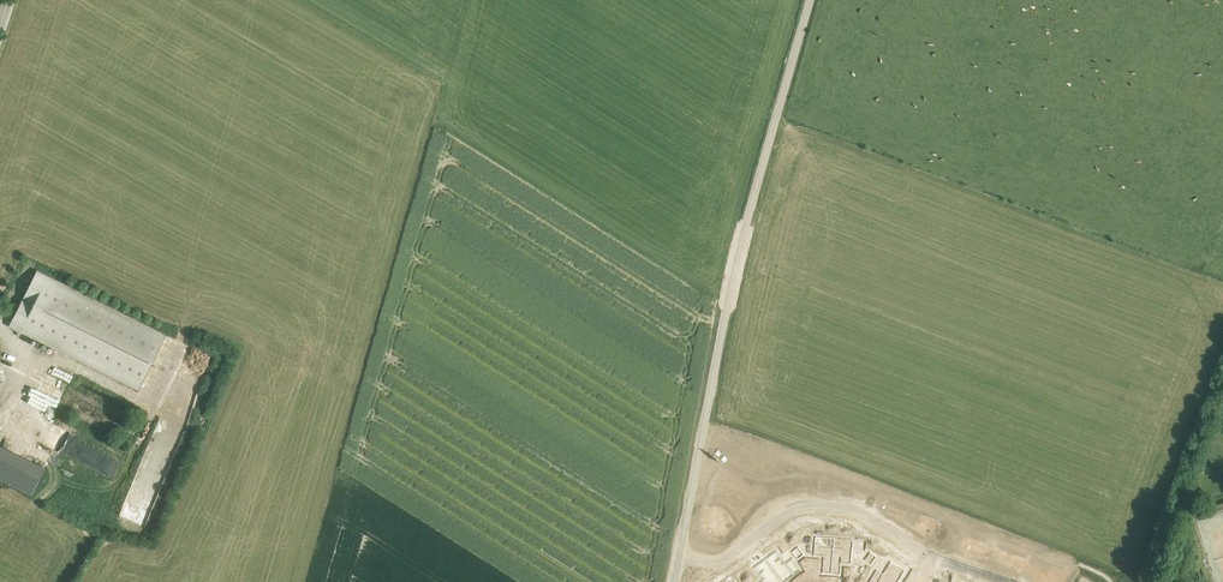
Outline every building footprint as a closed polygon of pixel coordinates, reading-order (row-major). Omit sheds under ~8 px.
[(166,334),(38,270),(9,326),(138,390),(166,334)] [(0,448),(0,481),(31,496),(44,470),(0,448)] [(823,575),(833,576),(836,540),(816,538),(815,557),(825,558),(823,575)] [(836,540),(833,576),(842,577),(843,560),(853,560),(855,541),(836,540)] [(799,549),(793,553),(799,561),(805,556),(799,549)] [(778,552),(766,560),(781,581),(792,573),(796,577),(802,572),(793,560),(787,564),(778,552)] [(866,562),(872,566),(878,559),(871,554),(866,562)] [(781,581),(766,560),(755,569),(764,581),(779,581),(781,581)] [(907,572),(892,563),(884,575),(878,572),(872,581),(901,581),(907,572)]
